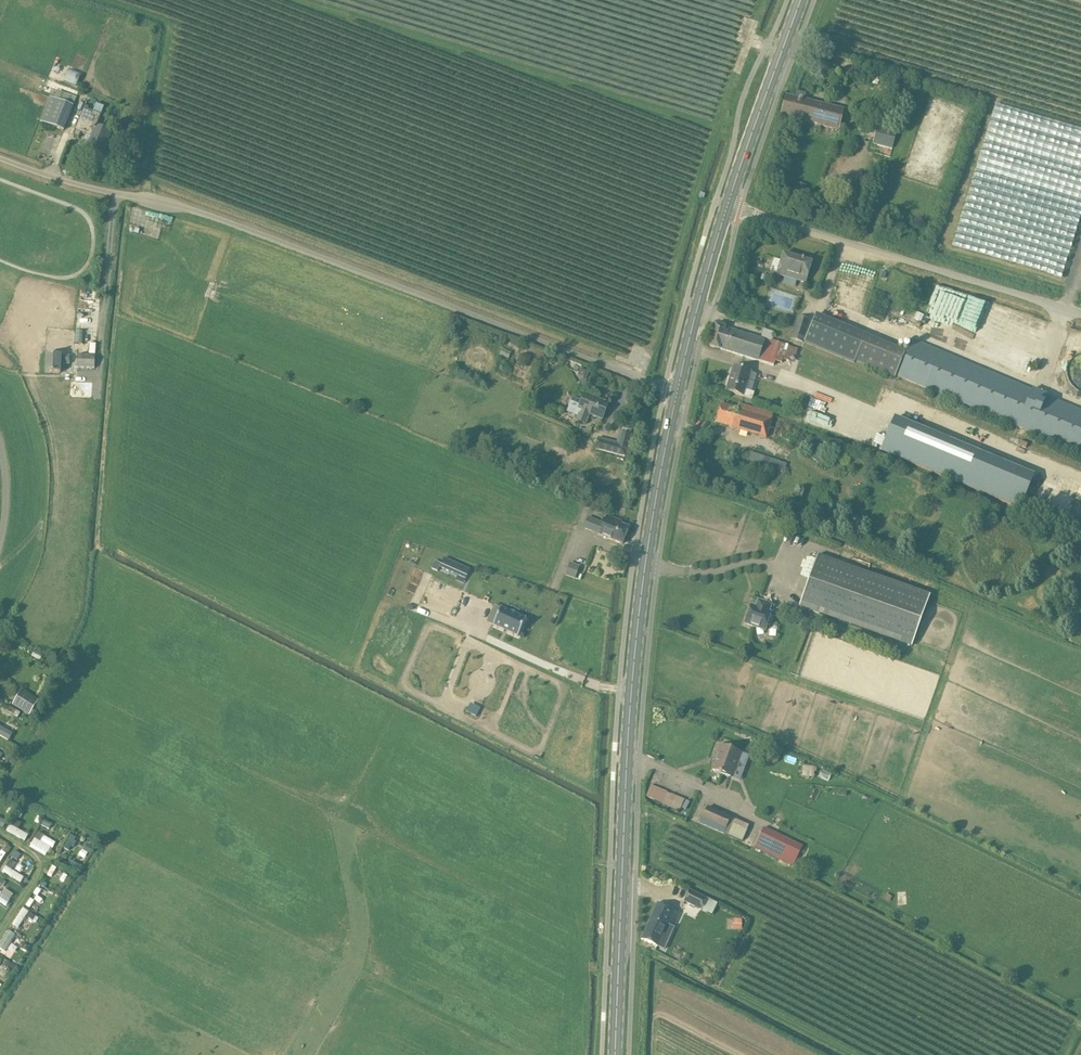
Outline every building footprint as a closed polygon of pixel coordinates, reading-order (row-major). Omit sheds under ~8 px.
[(69,69),(64,82),(76,86),(80,74),(69,69)] [(77,98),(58,90),(55,99),(49,97),(40,122),(64,131),(77,98)] [(806,93),(796,91),(795,97),(786,95),(781,115),(838,130),(843,110),(804,100),(806,93)] [(101,115),(88,109),(88,107),(84,106),(73,135),(78,137),(80,132),(86,135),(81,147),(102,155),(111,134),(95,128),(101,115)] [(122,121),(119,127),(124,130),(127,123),(122,121)] [(896,130),(877,126),(873,144),(892,148),(896,130)] [(118,136),(118,137),(118,138),(118,139),(119,140),(120,140),(120,141),(126,143),(127,143),(128,143),(129,143),(129,142),(130,141),(131,141),(131,140),(132,139),(132,138),(132,137),(131,136),(131,135),(130,134),(129,133),(124,131),(123,131),(122,132),(121,132),(120,132),(120,133),(119,134),(118,135),(118,136)] [(807,184),(799,182),(797,188),(805,191),(807,184)] [(768,276),(775,278),(778,279),(779,275),(805,283),(811,263),(783,254),(781,261),(774,259),(768,276)] [(1041,354),(1050,324),(986,303),(976,334),(1041,354)] [(810,320),(797,316),(790,340),(803,343),(810,320)] [(771,341),(715,324),(709,346),(774,365),(775,361),(782,363),(783,360),(793,363),(798,348),(787,345),(787,344),(771,340),(771,341)] [(458,328),(452,334),(457,339),(463,333),(458,328)] [(84,344),(85,331),(76,330),(75,343),(84,344)] [(912,340),(897,376),(1080,453),(1080,411),(912,340)] [(95,355),(77,354),(77,368),(95,369),(95,355)] [(70,356),(46,355),(45,373),(60,373),(61,364),(69,365),(70,356)] [(751,371),(733,366),(726,391),(743,396),(751,371)] [(578,416),(576,421),(585,424),(589,415),(602,420),(609,403),(584,393),(581,401),(573,398),(567,412),(578,416)] [(738,409),(721,404),(715,423),(766,439),(773,415),(739,405),(738,409)] [(882,451),(965,485),(978,453),(895,418),(882,451)] [(636,435),(619,430),(616,442),(598,437),(595,449),(625,457),(625,456),(630,457),(636,435)] [(1033,475),(978,453),(965,485),(1019,508),(1033,475)] [(764,457),(756,455),(754,462),(762,464),(764,457)] [(771,459),(769,467),(776,469),(779,461),(771,459)] [(607,516),(599,535),(622,544),(629,527),(617,523),(618,520),(607,516)] [(930,595),(817,555),(799,606),(911,646),(930,595)] [(465,578),(469,569),(444,558),(441,564),(440,567),(465,578)] [(435,561),(432,569),(437,572),(440,567),(441,564),(435,561)] [(580,566),(570,562),(565,576),(575,579),(580,566)] [(435,574),(427,594),(457,607),(465,587),(435,574)] [(771,605),(758,600),(755,607),(751,605),(744,623),(765,631),(771,612),(769,612),(771,605)] [(501,608),(493,625),(518,636),(526,619),(501,608)] [(773,666),(787,672),(792,659),(779,653),(773,666)] [(30,713),(35,716),(42,704),(38,701),(39,699),(23,689),(13,703),(30,714),(30,713)] [(9,707),(6,713),(17,719),(20,713),(9,707)] [(466,711),(476,716),(478,712),(469,707),(466,711)] [(8,739),(11,732),(0,726),(0,735),(8,739)] [(742,753),(719,745),(716,755),(718,756),(712,771),(730,777),(735,762),(738,763),(742,753)] [(801,765),(800,776),(814,777),(815,766),(801,765)] [(679,811),(684,799),(649,784),(644,796),(679,811)] [(731,818),(707,807),(700,823),(724,834),(731,818)] [(15,817),(20,820),(24,813),(18,810),(15,817)] [(8,828),(10,820),(0,816),(0,825),(8,828)] [(49,830),(51,824),(44,821),(42,826),(49,830)] [(12,823),(8,831),(27,842),(32,834),(12,823)] [(778,860),(787,839),(764,828),(754,848),(778,860)] [(38,833),(34,839),(40,843),(44,836),(38,833)] [(73,833),(64,847),(71,851),(79,837),(73,833)] [(84,850),(90,854),(93,847),(87,844),(84,850)] [(11,857),(17,860),(21,855),(15,851),(11,857)] [(78,874),(81,868),(71,862),(67,868),(78,874)] [(49,875),(54,877),(59,866),(53,864),(49,875)] [(707,899),(689,890),(684,902),(701,910),(707,899)] [(680,913),(657,903),(641,940),(657,947),(667,924),(674,927),(680,913)] [(36,918),(30,914),(27,919),(33,922),(36,918)] [(732,929),(741,929),(741,919),(732,919),(732,929)] [(667,924),(657,947),(664,950),(674,927),(667,924)] [(0,945),(0,946),(10,951),(18,933),(8,928),(0,945)] [(672,977),(665,974),(661,981),(668,985),(672,977)]
